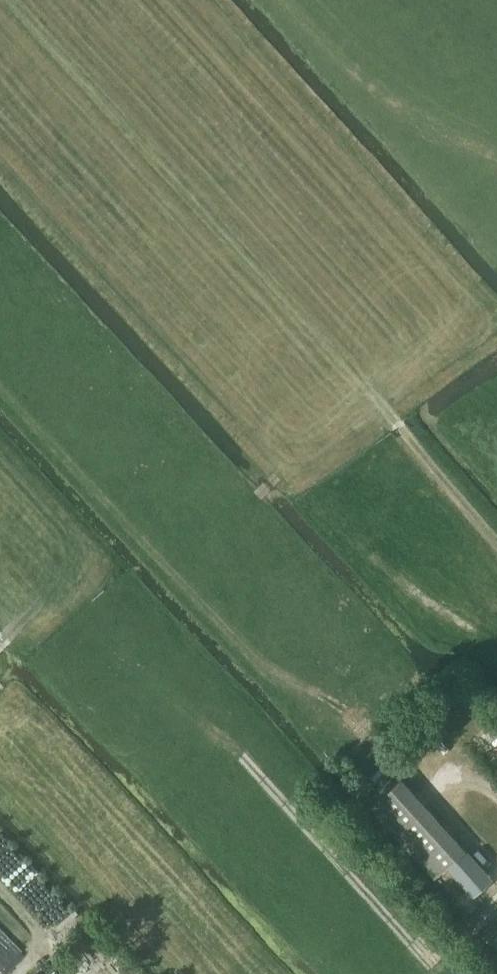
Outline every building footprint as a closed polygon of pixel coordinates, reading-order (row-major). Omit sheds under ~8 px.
[(372,805),(436,876),(449,865),(475,895),(494,879),(402,777),(372,805)] [(484,929),(492,938),(496,934),(496,925),(494,921),(484,929)]
